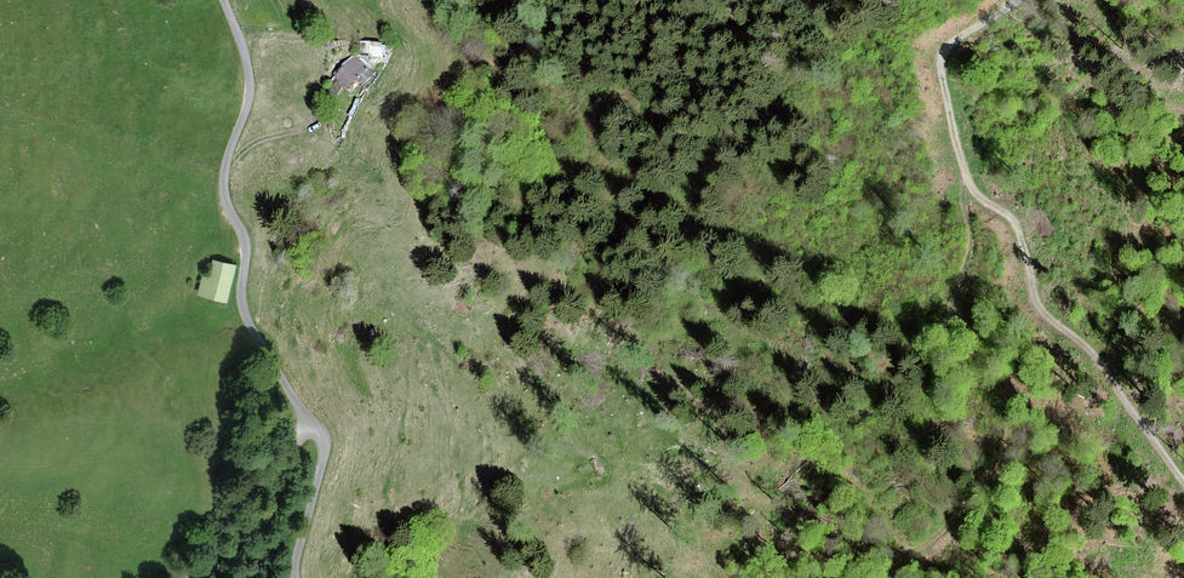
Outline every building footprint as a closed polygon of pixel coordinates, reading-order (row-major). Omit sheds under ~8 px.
[(389,45),(366,43),(365,59),(388,61),(389,45)] [(356,57),(337,77),(351,91),(359,82),(364,87),(376,75),(356,57)] [(236,264),(213,259),(210,272),(203,270),(197,295),(227,302),(236,264)]
